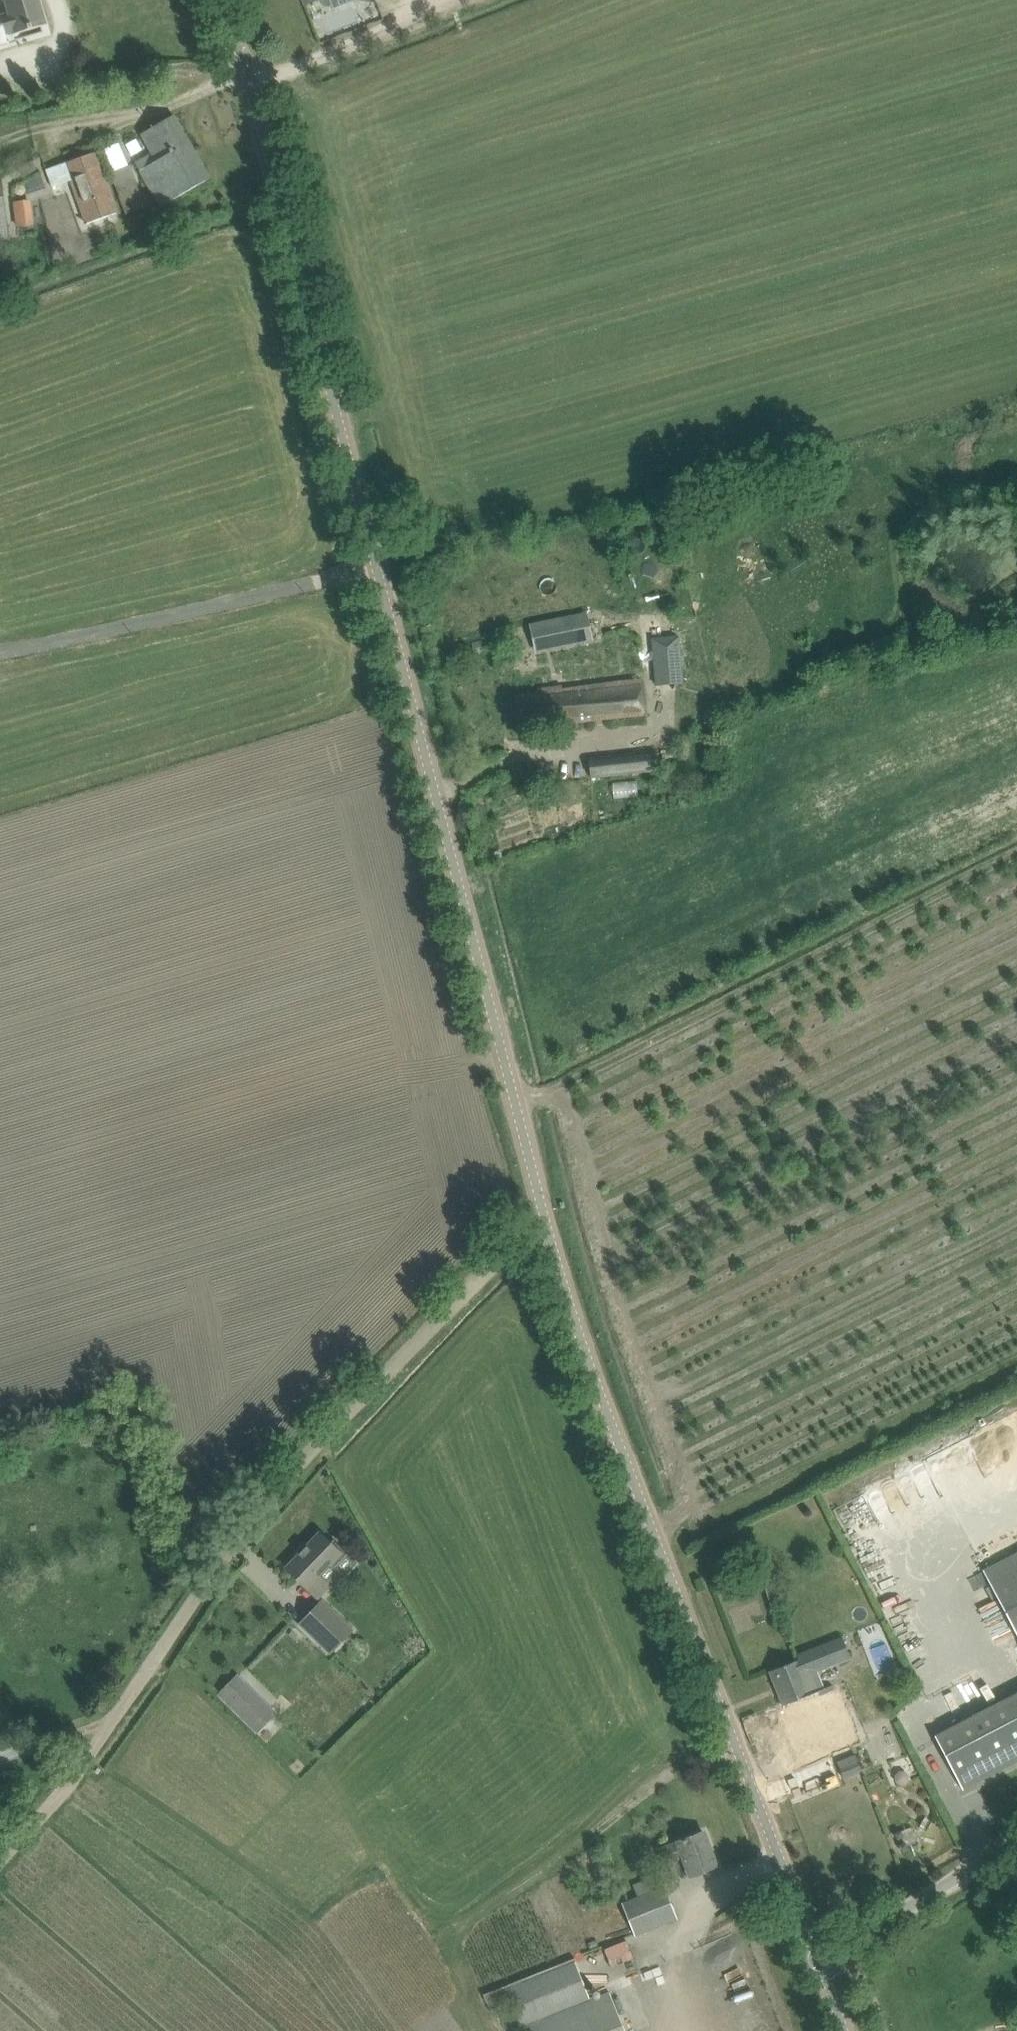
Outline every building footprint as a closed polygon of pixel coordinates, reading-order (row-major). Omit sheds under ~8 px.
[(0,15),(0,43),(8,41),(5,34),(14,32),(15,34),(47,24),(40,0),(2,0),(3,1),(4,0),(8,12),(0,15)] [(320,4),(324,6),(328,6),(332,5),(334,9),(358,0),(318,0),(320,4)] [(174,115),(142,133),(153,153),(136,163),(161,206),(210,178),(174,115)] [(120,173),(134,165),(120,142),(107,151),(120,173)] [(52,186),(72,180),(87,223),(117,213),(96,152),(46,170),(52,186)] [(9,239),(1,176),(0,176),(0,240),(9,239)] [(125,215),(150,206),(144,190),(120,199),(125,215)] [(534,637),(574,629),(571,614),(531,622),(534,637)] [(680,644),(652,646),(655,686),(684,683),(680,644)] [(519,726),(539,723),(644,709),(642,679),(554,690),(553,686),(539,688),(540,692),(515,695),(519,726)] [(635,752),(589,758),(591,778),(637,772),(635,752)] [(299,1555),(287,1568),(301,1582),(316,1595),(327,1583),(328,1583),(323,1578),(348,1553),(334,1539),(330,1543),(320,1533),(307,1546),(304,1546),(298,1552),(299,1555)] [(983,1570),(1016,1634),(1016,1553),(983,1570)] [(352,1629),(322,1600),(300,1623),(331,1652),(352,1629)] [(276,1714),(252,1689),(238,1675),(219,1694),(258,1732),(276,1714)] [(783,1702),(801,1750),(838,1736),(833,1722),(846,1716),(839,1696),(825,1702),(820,1688),(783,1702)] [(935,1736),(960,1783),(963,1789),(1016,1761),(1016,1693),(935,1736)] [(291,1704),(282,1695),(273,1704),(282,1713),(291,1704)] [(855,1755),(836,1762),(843,1779),(862,1771),(855,1755)] [(919,1824),(893,1832),(897,1847),(923,1839),(919,1824)] [(678,1842),(657,1849),(663,1865),(684,1857),(691,1876),(717,1866),(704,1831),(678,1841),(678,1842)] [(621,1903),(634,1935),(677,1918),(664,1886),(621,1903)] [(505,1986),(512,2003),(521,2027),(530,2024),(533,2030),(627,2030),(611,1992),(590,2000),(574,1959),(505,1986)]
